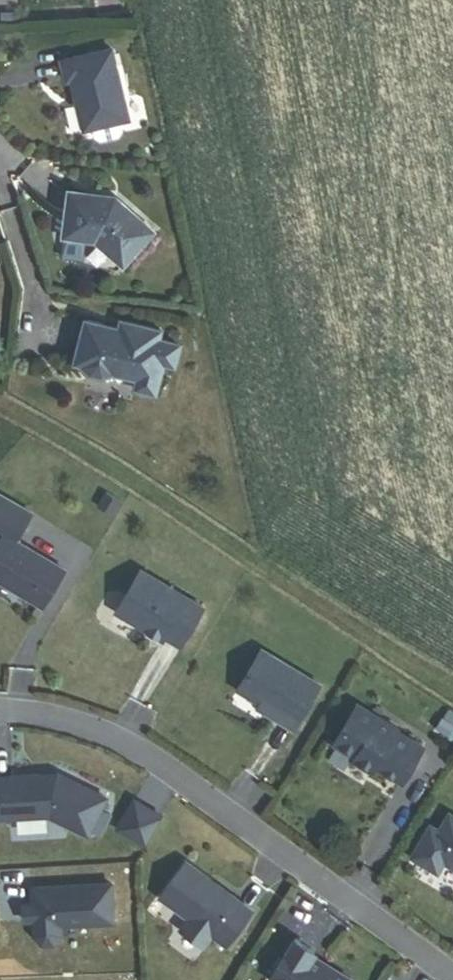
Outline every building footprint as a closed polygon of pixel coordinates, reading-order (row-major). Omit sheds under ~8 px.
[(128,118),(111,48),(62,59),(67,79),(72,78),(78,103),(81,102),(83,110),(80,111),(84,129),(93,127),(95,137),(101,141),(119,137),(123,131),(120,120),(128,118)] [(153,231),(116,197),(102,195),(102,198),(91,197),(92,193),(71,191),(65,235),(96,239),(123,264),(153,231)] [(174,366),(180,345),(158,339),(160,330),(128,322),(126,329),(119,328),(85,319),(74,363),(80,365),(89,373),(103,377),(113,373),(137,379),(135,389),(155,394),(163,363),(174,366)] [(126,329),(128,322),(121,320),(119,328),(126,329)] [(46,607),(67,571),(18,542),(35,514),(0,493),(0,531),(7,535),(0,547),(0,579),(46,607)] [(162,638),(167,637),(184,647),(206,609),(144,572),(119,613),(139,624),(141,621),(149,626),(150,631),(162,638)] [(264,651),(241,690),(271,708),(268,712),(297,729),(322,686),(264,651)] [(381,770),(404,783),(428,745),(406,732),(408,728),(390,717),(386,722),(360,707),(339,741),(366,757),(383,768),(381,770)] [(383,768),(366,757),(364,759),(381,770),(383,768)] [(104,815),(107,808),(102,805),(104,800),(55,776),(54,779),(38,780),(37,778),(0,780),(0,821),(47,818),(87,837),(89,831),(100,836),(109,817),(104,815)] [(160,822),(132,806),(118,831),(146,847),(160,822)] [(415,859),(437,873),(449,866),(452,868),(452,815),(450,814),(435,832),(431,824),(415,859)] [(251,912),(185,864),(160,898),(189,920),(181,931),(203,948),(212,936),(226,947),(251,912)] [(54,945),(60,937),(59,927),(113,924),(111,886),(32,890),(33,907),(23,907),(24,923),(34,922),(35,939),(42,946),(54,945)] [(313,958),(316,954),(296,941),(271,979),(347,979),(313,958)]
